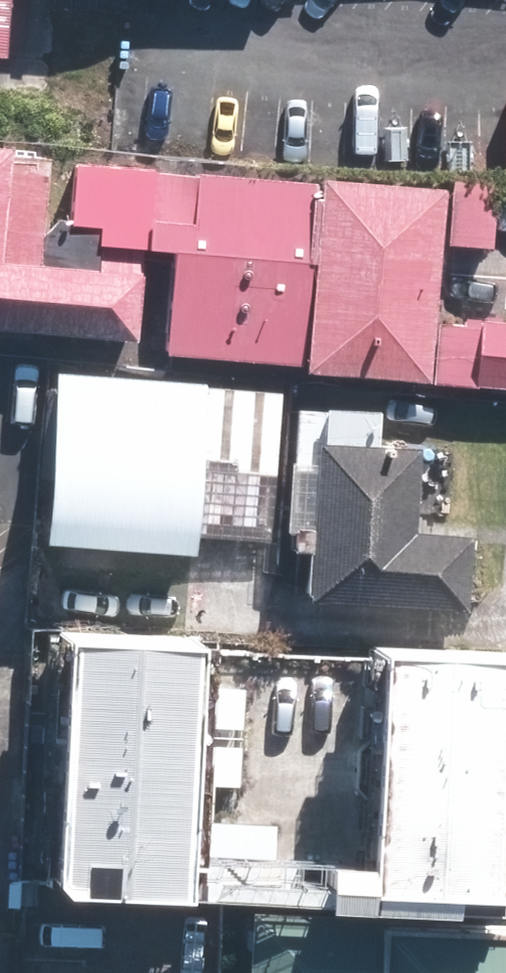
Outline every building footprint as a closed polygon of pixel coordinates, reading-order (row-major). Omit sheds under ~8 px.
[(42,150),(4,148),(4,145),(0,144),(0,324),(133,334),(133,328),(159,330),(157,350),(297,362),(297,366),(425,376),(440,184),(311,174),(310,193),(305,193),(307,178),(188,169),(185,218),(147,214),(151,165),(68,158),(63,218),(92,220),(89,262),(34,258),(42,150)] [(474,316),(469,382),(505,385),(505,318),(474,316)] [(39,538),(188,548),(195,454),(235,457),(234,467),(278,471),(284,385),(50,368),(39,538)] [(370,443),(372,407),(317,404),(315,437),(307,437),(297,594),(460,604),(464,532),(406,528),(411,446),(370,443)] [(38,628),(27,872),(36,884),(163,889),(175,633),(38,628)] [(495,649),(358,644),(346,885),(484,892),(495,649)] [(373,909),(373,905),(238,898),(234,972),(505,972),(505,915),(373,909)]
